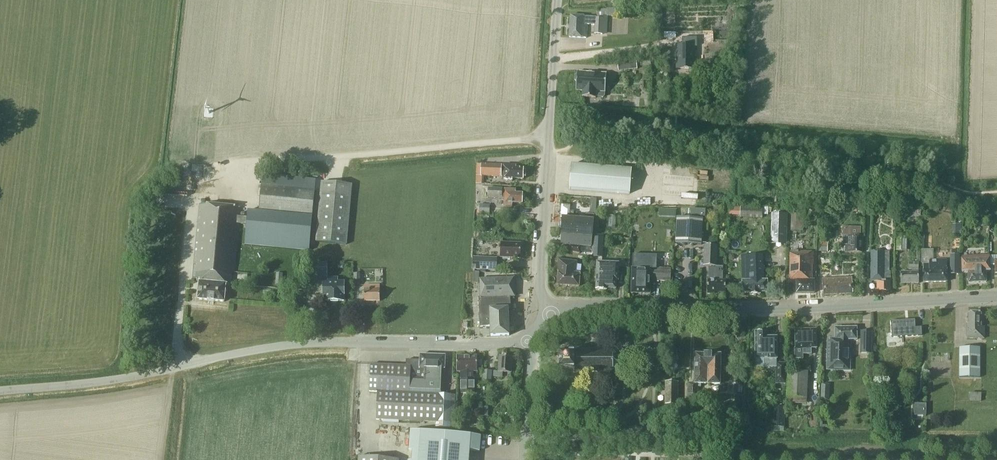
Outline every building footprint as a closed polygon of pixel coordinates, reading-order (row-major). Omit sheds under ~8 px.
[(582,16),(570,16),(569,37),(586,38),(587,28),(587,25),(595,25),(595,28),(594,34),(602,34),(603,16),(616,16),(615,8),(596,10),(597,18),(595,18),(595,17),(587,17),(582,16)] [(678,47),(677,69),(694,69),(694,48),(697,48),(697,38),(682,38),(682,47),(678,47)] [(637,69),(636,59),(617,61),(618,71),(637,69)] [(605,92),(606,80),(606,74),(577,72),(577,74),(575,76),(574,80),(576,82),(576,90),(582,91),(582,97),(595,98),(595,97),(603,97),(604,96),(605,92)] [(526,177),(526,171),(524,171),(524,169),(516,168),(516,166),(481,164),(476,164),(475,184),(483,184),(484,176),(503,177),(503,181),(512,181),(512,179),(523,179),(524,177),(526,177)] [(569,189),(629,194),(631,169),(571,165),(569,189)] [(346,245),(352,185),(322,182),(316,242),(346,245)] [(313,215),(314,199),(315,190),(262,185),(259,210),(313,215)] [(487,197),(504,198),(504,200),(504,201),(504,206),(512,207),(512,203),(522,204),(522,202),(525,202),(525,195),(523,195),(523,194),(516,193),(516,190),(505,189),(504,194),(504,195),(502,195),(502,189),(488,188),(487,197)] [(198,299),(204,300),(224,302),(226,285),(230,285),(232,272),(234,273),(239,223),(247,224),(245,245),(310,251),(313,216),(248,210),(247,217),(244,217),(245,209),(240,208),(200,204),(192,278),(200,279),(199,282),(198,299)] [(479,205),(479,214),(482,214),(489,214),(490,205),(479,204),(479,205)] [(906,217),(920,219),(922,207),(907,205),(906,217)] [(740,207),(740,218),(762,218),(762,207),(740,207)] [(705,210),(690,209),(690,216),(705,217),(705,210)] [(791,210),(790,231),(803,231),(803,210),(791,210)] [(593,220),(594,215),(586,214),(585,219),(569,218),(569,211),(563,211),(563,218),(562,218),(561,235),(561,244),(591,246),(592,237),(593,220)] [(775,212),(775,242),(786,242),(787,212),(775,212)] [(701,244),(702,219),(677,218),(676,243),(701,244)] [(896,251),(907,251),(907,235),(896,234),(896,251)] [(862,237),(846,236),(842,236),(842,244),(844,246),(843,252),(862,253),(862,237)] [(593,238),(592,257),(602,257),(602,251),(604,251),(605,238),(593,238)] [(819,252),(827,252),(827,243),(826,243),(826,240),(819,240),(819,252)] [(520,258),(521,243),(501,242),(500,257),(503,257),(503,259),(510,260),(510,258),(520,258)] [(725,293),(726,281),(726,267),(716,266),(717,246),(704,245),(703,266),(709,266),(708,281),(707,281),(707,292),(725,293)] [(790,280),(796,280),(796,293),(814,293),(814,280),(812,280),(812,270),(813,270),(814,252),(790,252),(790,280)] [(877,292),(890,291),(890,272),(889,272),(889,252),(871,252),(871,281),(877,281),(877,292)] [(950,255),(950,274),(959,274),(959,255),(950,255)] [(632,268),(631,294),(650,294),(650,283),(650,282),(650,280),(670,281),(671,268),(666,268),(664,268),(658,268),(657,268),(656,268),(656,256),(632,256),(632,268)] [(986,271),(989,271),(989,256),(961,257),(962,272),(968,272),(968,283),(986,282),(986,271)] [(496,271),(497,258),(473,257),(472,270),(496,271)] [(760,293),(767,293),(767,280),(763,281),(763,258),(748,258),(749,281),(742,281),(742,293),(750,293),(750,295),(760,295),(760,293)] [(579,287),(580,274),(576,273),(577,262),(559,260),(558,271),(557,285),(579,287)] [(947,282),(947,270),(947,260),(929,260),(929,264),(923,264),(923,282),(947,282)] [(918,269),(918,262),(908,262),(908,269),(912,269),(912,273),(900,272),(900,283),(919,283),(918,272),(915,272),(915,269),(918,269)] [(311,274),(328,274),(328,263),(312,263),(311,274)] [(618,281),(618,264),(597,263),(596,290),(606,291),(606,289),(615,289),(616,281),(618,281)] [(511,309),(510,297),(514,297),(514,277),(480,279),(480,288),(480,297),(479,297),(479,312),(480,327),(490,326),(491,336),(509,336),(508,309),(511,309)] [(823,295),(853,293),(852,277),(822,279),(823,295)] [(325,301),(344,301),(344,282),(338,282),(338,278),(327,278),(327,283),(323,283),(323,295),(325,295),(325,301)] [(364,301),(380,301),(379,285),(364,285),(364,301)] [(984,338),(984,327),(981,327),(981,313),(968,313),(968,323),(967,323),(966,338),(984,338)] [(915,320),(891,321),(892,337),(921,336),(921,328),(915,328),(915,320)] [(856,340),(856,328),(835,328),(835,337),(828,337),(827,369),(849,370),(849,339),(856,340)] [(795,330),(795,348),(795,357),(802,357),(802,354),(811,354),(811,348),(817,348),(816,329),(795,330)] [(871,353),(872,331),(860,331),(860,353),(871,353)] [(765,359),(777,359),(777,337),(765,337),(765,332),(755,332),(755,368),(765,368),(765,359)] [(979,378),(980,347),(959,347),(959,378),(979,378)] [(620,366),(620,357),(613,352),(573,352),(573,353),(569,353),(569,355),(562,355),(562,352),(557,352),(557,357),(560,357),(560,362),(560,367),(557,367),(557,373),(561,373),(561,370),(573,369),(573,372),(613,372),(620,366)] [(720,385),(721,354),(695,354),(694,383),(688,383),(687,399),(697,399),(697,387),(701,387),(701,384),(720,385)] [(454,395),(443,394),(445,356),(420,355),(420,360),(406,360),(406,366),(370,365),(369,391),(377,392),(376,420),(383,420),(383,422),(398,423),(399,421),(435,422),(435,427),(453,428),(454,395)] [(482,361),(477,361),(477,355),(467,356),(467,379),(467,391),(472,391),(472,372),(477,371),(477,367),(482,366),(482,361)] [(462,391),(467,391),(467,379),(467,356),(457,356),(457,372),(461,372),(461,379),(462,379),(462,391)] [(511,373),(512,357),(499,356),(498,372),(493,371),(493,377),(502,377),(502,372),(511,373)] [(787,363),(776,363),(775,384),(786,384),(787,363)] [(491,384),(492,371),(483,370),(482,383),(491,384)] [(788,371),(787,397),(787,404),(806,405),(808,372),(788,371)] [(677,405),(678,383),(665,382),(665,405),(677,405)] [(927,383),(916,383),(916,394),(927,394),(927,383)] [(829,401),(829,385),(821,385),(820,401),(829,401)] [(981,393),(970,393),(969,402),(981,402),(981,393)] [(412,455),(412,459),(469,459),(469,451),(479,451),(481,436),(410,430),(409,451),(413,451),(412,455)]
